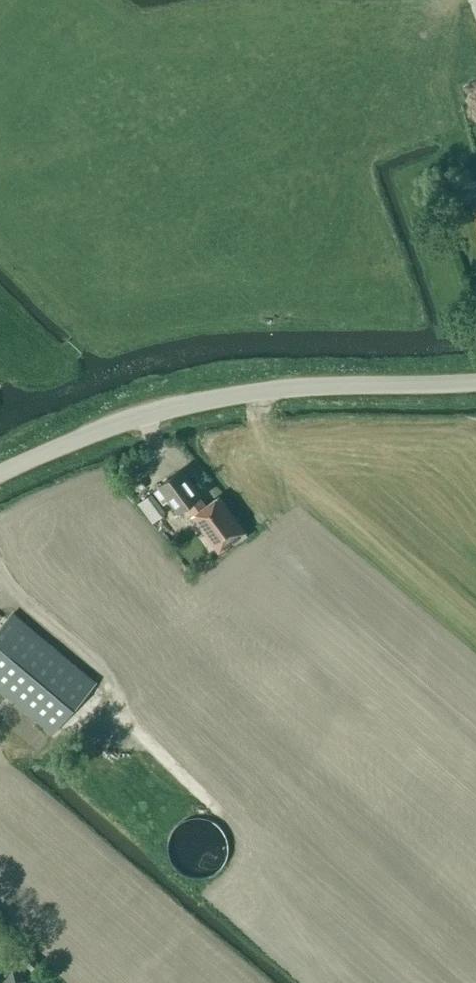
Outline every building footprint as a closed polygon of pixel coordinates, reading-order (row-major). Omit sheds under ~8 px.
[(159,486),(160,487),(155,491),(163,502),(168,499),(178,511),(187,505),(194,515),(185,521),(211,556),(244,532),(218,497),(205,506),(198,496),(200,495),(180,470),(159,486)] [(13,613),(0,628),(0,690),(52,733),(95,683),(13,613)] [(226,833),(216,825),(204,822),(192,823),(181,830),(174,840),(172,853),(175,865),(182,875),(193,881),(206,882),(218,878),(227,869),(232,857),(231,845),(226,833)] [(27,952),(20,961),(30,969),(37,961),(27,952)] [(24,979),(13,970),(2,982),(21,982),(24,979)]
